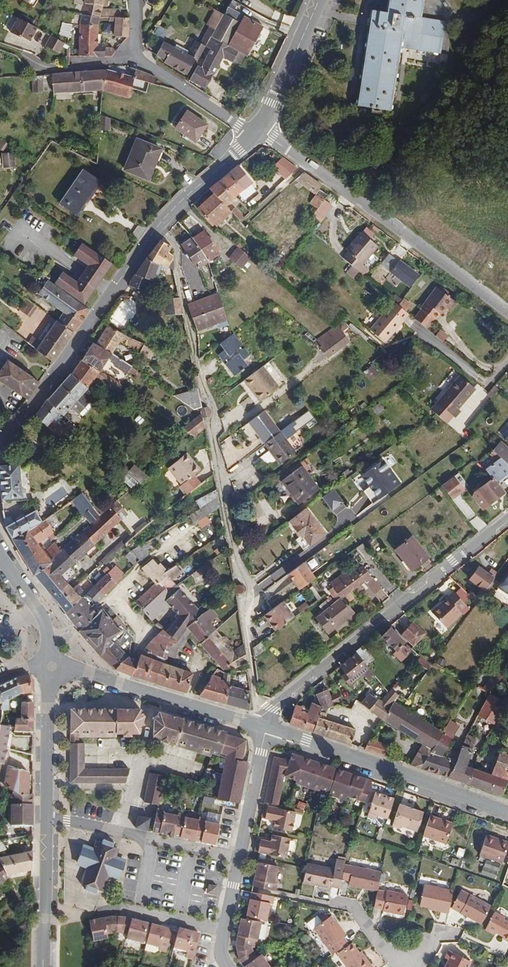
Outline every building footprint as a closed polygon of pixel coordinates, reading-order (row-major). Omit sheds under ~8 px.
[(105,0),(84,0),(82,17),(100,20),(103,10),(105,0)] [(227,1),(224,0),(219,0),(215,7),(221,10),(227,1)] [(384,10),(384,15),(368,13),(355,110),(388,115),(397,49),(432,54),(441,55),(445,21),(436,19),(421,18),(423,0),(386,0),(384,10)] [(265,45),(272,32),(230,8),(224,18),(221,24),(216,33),(214,36),(241,52),(246,55),(248,56),(258,41),(265,45)] [(221,24),(224,18),(215,13),(206,28),(210,30),(216,33),(221,24)] [(97,48),(100,20),(82,17),(78,29),(75,59),(102,60),(103,49),(97,48)] [(35,31),(18,22),(11,35),(20,40),(20,39),(29,44),(36,32),(35,31)] [(126,42),(128,23),(122,23),(114,22),(113,41),(126,42)] [(187,78),(195,63),(197,65),(206,50),(214,36),(216,33),(210,30),(200,46),(195,43),(189,54),(187,58),(176,51),(164,45),(157,57),(166,62),(164,65),(187,78)] [(206,92),(225,60),(234,64),(241,52),(214,36),(206,50),(211,53),(202,69),(200,68),(191,83),(206,92)] [(59,53),(63,44),(53,38),(48,47),(59,53)] [(189,54),(178,47),(176,51),(187,58),(189,54)] [(239,67),(246,55),(241,52),(234,64),(239,67)] [(104,94),(109,74),(110,73),(54,74),(54,94),(104,94)] [(132,101),(138,81),(154,85),(156,79),(131,73),(129,73),(127,78),(109,74),(104,94),(132,101)] [(32,93),(32,77),(23,77),(23,93),(32,93)] [(195,145),(207,126),(187,113),(175,132),(195,145)] [(109,119),(99,119),(99,131),(109,131),(109,119)] [(9,144),(3,140),(0,144),(0,153),(2,154),(9,144)] [(158,165),(164,151),(137,140),(124,173),(148,183),(155,164),(158,165)] [(83,159),(86,150),(77,146),(74,155),(83,159)] [(15,166),(15,155),(3,155),(3,167),(4,169),(16,168),(15,166)] [(287,179),(296,170),(283,158),(275,167),(287,179)] [(253,186),(251,183),(238,168),(230,174),(220,182),(236,200),(247,190),(253,186)] [(60,206),(65,209),(73,215),(78,219),(82,212),(101,186),(82,173),(64,200),(60,206)] [(318,191),(321,187),(303,173),(294,181),(314,197),(318,191)] [(236,200),(220,182),(209,190),(213,193),(227,208),(236,200)] [(316,210),(322,201),(326,197),(318,191),(314,197),(308,204),(316,210)] [(231,212),(227,208),(213,193),(196,208),(215,229),(232,213),(231,212)] [(322,216),(330,206),(322,201),(316,210),(311,216),(328,228),(332,223),(322,216)] [(245,220),(234,209),(231,212),(232,213),(241,223),(245,220)] [(362,264),(377,246),(360,232),(345,250),(348,252),(342,258),(352,266),(358,271),(363,275),(368,269),(362,264)] [(218,256),(202,233),(192,241),(207,263),(218,256)] [(153,284),(159,267),(163,268),(168,257),(172,249),(168,243),(163,238),(147,260),(133,278),(128,286),(142,292),(145,283),(153,284)] [(207,263),(192,241),(182,248),(194,265),(195,267),(197,270),(207,263)] [(106,284),(117,268),(84,245),(75,258),(94,271),(92,274),(106,284)] [(251,260),(239,250),(236,248),(234,251),(228,259),(241,271),(251,260)] [(419,276),(399,261),(389,274),(408,290),(419,276)] [(353,278),(358,271),(352,266),(346,272),(353,278)] [(88,310),(101,291),(86,281),(83,286),(64,274),(55,287),(88,310)] [(106,284),(92,274),(89,277),(86,281),(101,291),(103,287),(106,284)] [(74,333),(88,313),(48,283),(39,296),(64,315),(59,323),(74,333)] [(441,319),(448,310),(452,313),(457,306),(436,290),(419,309),(420,310),(435,322),(439,318),(441,319)] [(225,318),(219,296),(203,300),(189,304),(198,334),(227,326),(225,318)] [(411,305),(403,299),(398,306),(406,312),(411,305)] [(183,317),(179,300),(171,301),(173,318),(183,317)] [(383,347),(409,316),(406,314),(398,308),(394,304),(368,334),(383,347)] [(435,322),(420,310),(413,320),(427,332),(435,322)] [(54,363),(74,333),(59,323),(43,345),(39,351),(54,363)] [(350,342),(344,333),(350,329),(343,323),(335,328),(318,340),(316,341),(327,358),(350,342)] [(154,351),(107,328),(95,347),(112,356),(120,345),(149,361),(154,351)] [(446,336),(437,329),(433,333),(442,341),(446,336)] [(250,356),(235,335),(233,336),(228,340),(220,346),(224,351),(218,355),(235,378),(248,369),(247,367),(243,362),(250,356)] [(39,351),(43,345),(32,337),(28,344),(39,351)] [(133,369),(112,356),(95,347),(92,345),(81,362),(87,367),(98,375),(108,362),(116,367),(115,370),(126,378),(133,369)] [(26,375),(24,374),(7,362),(0,371),(0,384),(14,394),(26,375)] [(87,392),(98,375),(87,367),(81,362),(70,377),(86,391),(87,392)] [(281,389),(266,367),(249,379),(258,392),(256,394),(261,402),(281,389)] [(373,367),(363,374),(368,383),(379,376),(373,367)] [(25,401),(37,383),(26,375),(14,394),(25,401)] [(450,419),(467,400),(475,390),(460,376),(429,413),(432,415),(446,428),(452,421),(450,419)] [(87,392),(86,391),(70,377),(48,402),(60,417),(65,417),(66,414),(67,415),(72,409),(81,417),(92,404),(83,396),(87,392)] [(258,392),(249,379),(247,380),(256,394),(258,392)] [(491,398),(497,391),(494,388),(487,395),(491,398)] [(208,410),(202,411),(198,392),(173,396),(195,413),(195,412),(201,411),(203,418),(203,419),(201,416),(183,429),(184,432),(191,441),(196,437),(207,428),(205,420),(210,418),(211,417),(212,415),(212,413),(210,411),(208,410)] [(48,430),(60,417),(48,402),(34,418),(48,430)] [(384,411),(378,403),(372,408),(377,416),(384,411)] [(280,415),(281,414),(276,406),(265,413),(271,421),(280,415)] [(309,412),(281,431),(285,438),(314,419),(309,412)] [(282,436),(271,421),(265,413),(251,425),(266,447),(282,436)] [(67,415),(66,414),(65,417),(71,423),(73,421),(67,415)] [(296,456),(282,436),(266,447),(280,467),(296,456)] [(489,455),(499,462),(507,470),(507,451),(499,443),(489,455)] [(202,472),(187,453),(168,467),(182,487),(195,477),(202,472)] [(401,486),(385,462),(363,477),(371,489),(365,493),(369,500),(373,505),(401,486)] [(496,487),(507,478),(507,480),(507,470),(499,462),(484,473),(490,482),(486,485),(470,498),(481,512),(503,497),(496,487)] [(131,489),(146,476),(132,464),(117,476),(131,489)] [(19,466),(0,468),(0,494),(1,506),(22,504),(22,498),(19,466)] [(299,504),(319,490),(310,476),(303,466),(283,480),(299,504)] [(490,482),(484,473),(480,476),(486,485),(490,482)] [(202,485),(195,477),(180,489),(186,498),(202,485)] [(463,491),(453,479),(441,487),(451,500),(463,491)] [(219,499),(221,498),(216,490),(195,503),(200,511),(215,501),(219,499)] [(335,493),(325,499),(333,511),(339,507),(343,504),(335,493)] [(93,508),(84,497),(72,505),(82,517),(93,508)] [(195,524),(220,509),(215,501),(200,511),(190,517),(195,524)] [(128,516),(119,504),(112,509),(122,521),(128,516)] [(90,526),(101,518),(93,508),(82,517),(90,526)] [(94,548),(122,521),(112,509),(101,518),(90,526),(81,534),(94,548)] [(325,537),(308,511),(291,522),(303,540),(305,539),(311,546),(325,537)] [(148,525),(142,518),(140,519),(134,512),(128,516),(122,521),(134,536),(148,525)] [(13,543),(41,524),(35,513),(14,526),(10,520),(4,520),(6,530),(13,543)] [(47,527),(56,520),(53,515),(44,522),(47,527)] [(244,534),(242,521),(233,522),(236,536),(244,534)] [(43,535),(49,530),(47,527),(44,522),(41,524),(13,543),(18,551),(33,541),(38,548),(47,541),(43,535)] [(53,536),(49,530),(43,535),(47,541),(48,540),(53,536)] [(84,562),(82,559),(94,548),(81,534),(60,554),(33,578),(51,603),(67,588),(66,586),(77,577),(74,573),(75,572),(72,568),(78,563),(80,565),(84,562)] [(52,545),(56,541),(55,539),(53,536),(48,540),(52,545)] [(372,540),(364,546),(366,550),(375,544),(372,540)] [(413,540),(395,552),(411,575),(429,562),(413,540)] [(33,578),(60,554),(55,547),(45,554),(43,551),(42,552),(38,548),(33,541),(18,551),(21,557),(33,578)] [(110,562),(129,545),(125,541),(97,565),(99,568),(108,560),(110,562)] [(139,563),(150,555),(147,551),(151,548),(146,543),(131,554),(139,563)] [(373,558),(363,546),(357,549),(367,562),(373,558)] [(316,581),(304,564),(287,574),(299,592),(316,581)] [(484,587),(497,570),(490,565),(486,570),(479,564),(469,575),(484,587)] [(167,582),(163,577),(155,570),(150,565),(140,575),(142,577),(147,583),(154,589),(156,593),(167,582)] [(182,575),(176,568),(165,576),(163,577),(167,582),(156,593),(154,589),(135,603),(143,614),(165,593),(168,596),(177,587),(175,585),(172,582),(175,580),(182,575)] [(165,576),(158,568),(155,570),(163,577),(165,576)] [(351,593),(367,582),(372,578),(363,569),(346,581),(334,590),(341,600),(351,593)] [(497,584),(507,592),(507,569),(497,584)] [(113,590),(120,583),(111,573),(95,588),(104,598),(113,590)] [(334,590),(346,581),(343,577),(331,586),(334,590)] [(381,589),(372,578),(367,582),(375,594),(381,589)] [(191,638),(198,645),(215,630),(211,624),(219,617),(212,610),(206,615),(202,610),(199,611),(177,587),(168,596),(165,593),(143,614),(152,621),(166,608),(175,620),(173,622),(175,624),(163,633),(176,646),(182,639),(187,633),(191,638)] [(238,610),(236,596),(242,595),(244,594),(245,592),(245,591),(244,589),(243,587),(241,587),(234,588),(233,589),(235,597),(231,599),(233,610),(238,610)] [(57,609),(73,594),(67,588),(51,603),(57,609)] [(64,617),(87,595),(80,588),(73,594),(57,609),(64,617)] [(74,627),(90,611),(104,598),(95,588),(87,595),(64,617),(69,622),(71,624),(74,627)] [(460,601),(468,595),(460,588),(454,593),(460,601)] [(341,600),(334,590),(330,592),(337,603),(341,600)] [(457,609),(462,604),(460,601),(454,593),(451,590),(429,610),(444,627),(460,613),(457,609)] [(356,600),(351,593),(341,600),(346,607),(356,600)] [(326,636),(352,616),(346,607),(341,600),(337,603),(314,620),(326,636)] [(295,620),(283,603),(263,617),(275,634),(295,620)] [(308,608),(305,603),(296,609),(299,614),(308,608)] [(460,614),(467,608),(462,604),(457,609),(460,613),(460,614)] [(78,633),(95,617),(94,615),(93,614),(90,611),(74,627),(76,629),(78,633)] [(101,662),(129,633),(112,614),(107,619),(103,614),(97,619),(79,637),(85,646),(101,662)] [(79,637),(97,619),(95,617),(78,633),(79,637)] [(411,619),(401,632),(415,644),(426,632),(411,619)] [(393,652),(400,660),(412,649),(391,626),(382,635),(396,650),(393,652)] [(223,641),(215,630),(198,645),(223,676),(226,673),(228,675),(237,672),(247,666),(244,645),(234,654),(227,646),(230,644),(225,638),(223,641)] [(128,664),(129,653),(133,640),(127,636),(129,633),(101,662),(116,674),(128,664)] [(176,646),(163,633),(159,636),(157,637),(154,639),(173,650),(175,648),(176,646)] [(186,644),(191,638),(187,633),(182,639),(186,644)] [(170,658),(173,650),(154,639),(149,643),(170,658)] [(180,651),(186,644),(182,639),(176,646),(175,648),(173,650),(170,658),(168,662),(175,664),(178,653),(180,651)] [(155,689),(162,668),(165,669),(168,662),(170,658),(149,643),(141,658),(138,667),(132,682),(138,684),(155,689)] [(375,655),(365,643),(357,648),(358,649),(368,661),(375,655)] [(254,659),(265,651),(261,645),(253,650),(254,659)] [(368,661),(358,649),(341,663),(348,673),(345,675),(351,682),(360,675),(360,674),(372,665),(368,661)] [(417,663),(429,671),(435,664),(422,655),(417,663)] [(448,659),(440,655),(436,661),(444,666),(448,659)] [(125,680),(130,665),(128,664),(116,674),(125,680)] [(132,682),(138,667),(134,666),(130,665),(125,680),(129,681),(132,682)] [(503,672),(495,666),(482,684),(489,690),(503,672)] [(186,698),(192,679),(165,669),(162,668),(155,689),(186,698)] [(247,687),(245,675),(229,676),(229,678),(229,688),(247,687)] [(224,707),(230,689),(229,689),(229,688),(229,678),(224,676),(223,684),(220,683),(219,680),(213,679),(212,680),(211,686),(199,699),(224,707)] [(30,697),(34,694),(34,681),(27,677),(14,682),(22,699),(30,697)] [(14,682),(0,688),(0,716),(9,712),(9,706),(22,699),(14,682)] [(391,696),(402,688),(397,683),(393,687),(385,696),(389,699),(391,696)] [(338,701),(333,690),(330,685),(318,692),(323,702),(326,708),(338,701)] [(343,698),(337,687),(333,690),(338,701),(343,698)] [(250,714),(250,694),(230,689),(224,707),(250,714)] [(372,708),(379,696),(369,690),(362,702),(372,708)] [(507,703),(507,702),(490,691),(477,713),(495,724),(507,703)] [(380,714),(389,699),(385,696),(381,694),(372,708),(380,714)] [(442,728),(391,696),(389,699),(380,714),(420,741),(406,762),(417,766),(442,728)] [(313,730),(320,710),(323,702),(312,698),(309,706),(302,726),(313,730)] [(302,726),(309,706),(297,702),(290,721),(294,724),(302,726)] [(32,736),(33,707),(33,705),(21,706),(21,720),(17,721),(16,721),(15,731),(14,735),(32,736)] [(355,728),(325,716),(327,712),(320,710),(313,730),(328,736),(349,743),(355,728)] [(126,717),(143,717),(140,711),(70,714),(71,724),(77,724),(77,718),(126,717)] [(225,733),(160,714),(155,721),(162,719),(223,738),(225,733)] [(141,738),(146,723),(143,717),(126,717),(77,718),(77,724),(71,724),(71,739),(79,739),(132,739),(132,742),(140,741),(141,738)] [(453,731),(459,723),(449,717),(444,725),(453,731)] [(225,733),(223,738),(162,719),(155,721),(153,743),(159,745),(171,748),(219,762),(221,759),(226,760),(217,799),(216,804),(239,809),(240,804),(248,762),(243,762),(248,742),(226,736),(226,734),(225,733)] [(12,728),(1,727),(0,731),(0,751),(8,752),(12,728)] [(451,756),(441,753),(452,734),(442,728),(417,766),(442,775),(445,776),(454,758),(451,756)] [(365,749),(372,737),(375,733),(366,730),(359,746),(365,749)] [(386,756),(391,743),(372,737),(365,749),(386,756)] [(79,749),(79,739),(71,739),(71,749),(79,749)] [(466,783),(474,764),(463,760),(470,747),(461,742),(454,758),(445,776),(466,783)] [(125,785),(129,770),(85,771),(85,749),(79,749),(71,749),(71,787),(125,785)] [(372,779),(291,750),(288,757),(272,754),(264,800),(279,803),(284,773),(295,776),(294,780),(343,796),(346,793),(364,797),(365,794),(372,779)] [(507,779),(507,753),(502,750),(495,767),(492,766),(489,771),(474,764),(466,783),(477,787),(501,796),(507,779)] [(29,801),(31,776),(10,769),(6,789),(10,791),(16,795),(26,801),(29,801)] [(158,809),(165,777),(150,774),(143,806),(158,809)] [(6,789),(0,786),(0,798),(4,800),(10,791),(6,789)] [(387,815),(393,796),(375,790),(366,814),(375,817),(376,812),(387,815)] [(31,833),(32,802),(29,801),(26,801),(16,795),(11,802),(11,832),(31,833)] [(416,828),(423,810),(399,802),(391,824),(401,828),(402,824),(416,828)] [(292,828),(296,809),(264,803),(262,816),(276,818),(275,825),(292,828)] [(174,838),(178,819),(166,816),(167,812),(158,809),(153,834),(174,838)] [(445,841),(452,822),(428,814),(422,834),(445,841)] [(195,842),(199,821),(187,819),(187,817),(178,816),(178,819),(174,838),(195,842)] [(149,827),(150,818),(142,817),(139,819),(136,820),(135,827),(140,828),(139,829),(148,831),(149,827)] [(220,827),(207,825),(207,821),(199,819),(199,821),(195,842),(205,844),(206,838),(217,840),(220,827)] [(507,844),(507,839),(486,832),(479,851),(503,859),(507,844)] [(287,857),(291,837),(273,834),(272,840),(258,838),(256,850),(287,857)] [(121,875),(126,859),(115,856),(118,847),(113,845),(114,841),(108,839),(102,837),(100,841),(95,839),(92,848),(82,845),(77,861),(87,864),(82,881),(87,883),(86,886),(98,890),(99,887),(104,888),(105,886),(110,872),(121,875)] [(3,838),(0,840),(0,856),(11,854),(3,838)] [(216,847),(217,840),(206,838),(205,844),(205,846),(214,847),(216,848),(216,847)] [(33,849),(11,854),(0,856),(0,864),(6,876),(10,876),(33,870),(33,849)] [(501,862),(487,858),(484,865),(498,870),(501,862)] [(342,879),(346,863),(346,861),(337,859),(335,867),(307,861),(303,881),(333,887),(333,885),(341,887),(342,879)] [(276,889),(280,867),(256,862),(252,884),(276,889)] [(378,889),(382,870),(346,863),(342,879),(351,881),(350,883),(378,889)] [(0,864),(0,885),(10,878),(10,876),(6,876),(0,864)] [(496,877),(498,870),(484,866),(482,872),(496,877)] [(448,912),(452,889),(422,883),(418,903),(433,907),(432,909),(448,912)] [(210,886),(208,894),(215,896),(217,888),(210,886)] [(401,914),(405,894),(378,889),(375,907),(380,908),(380,910),(401,914)] [(481,921),(491,904),(463,889),(453,906),(481,921)] [(267,918),(270,901),(275,901),(276,896),(250,892),(246,914),(267,918)] [(19,913),(22,910),(22,904),(11,909),(14,915),(19,913)] [(493,912),(484,927),(494,933),(495,931),(504,935),(502,938),(507,941),(507,920),(493,912)] [(345,936),(329,915),(313,927),(318,933),(345,936)] [(118,930),(119,916),(90,922),(94,940),(110,937),(110,931),(118,930)] [(144,942),(148,924),(119,916),(118,930),(122,930),(130,933),(129,939),(144,942)] [(257,936),(259,924),(238,922),(235,942),(236,949),(250,945),(250,941),(250,936),(257,936)] [(166,953),(172,929),(152,924),(147,945),(161,948),(160,952),(166,953)] [(194,958),(194,956),(199,932),(179,928),(174,949),(187,952),(186,954),(186,957),(194,958)] [(345,943),(342,938),(345,936),(318,933),(333,952),(345,943)] [(365,955),(363,956),(352,942),(336,953),(346,966),(376,966),(365,955)] [(250,945),(236,949),(240,958),(246,966),(271,966),(261,952),(258,954),(250,945)] [(471,961),(452,950),(448,958),(450,959),(446,966),(468,966),(471,961)]
